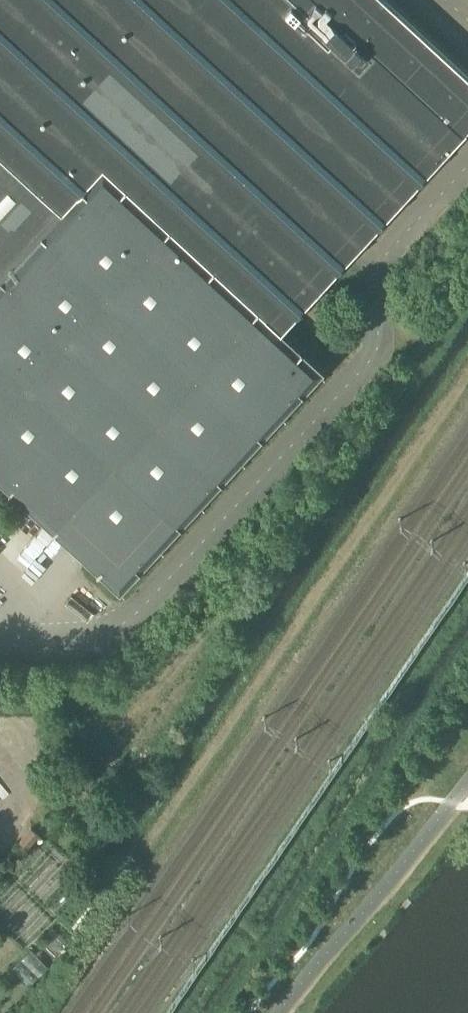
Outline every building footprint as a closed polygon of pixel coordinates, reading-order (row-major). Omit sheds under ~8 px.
[(120,589),(323,368),(280,328),(467,125),(467,74),(388,0),(0,0),(0,478),(120,589)] [(45,935),(62,952),(69,945),(52,928),(45,935)] [(30,948),(11,966),(28,984),(47,966),(30,948)]
